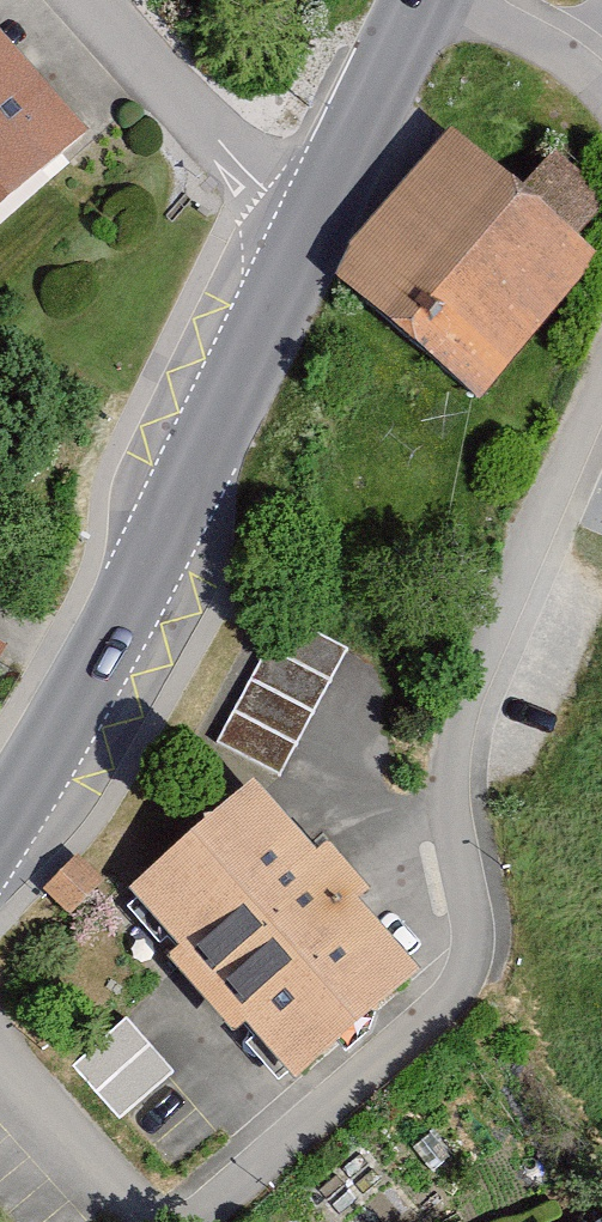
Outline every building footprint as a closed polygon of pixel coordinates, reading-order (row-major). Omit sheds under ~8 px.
[(84,142),(0,50),(0,218),(84,142)] [(335,293),(478,416),(601,272),(601,270),(582,252),(601,229),(601,206),(552,163),(515,206),(447,147),(351,258),(335,293)] [(346,663),(280,628),(213,758),(279,793),(346,663)] [(317,869),(255,798),(127,909),(176,965),(168,972),(236,1050),(248,1040),(300,1099),(422,993),(354,916),(365,906),(326,861),(317,869)] [(104,896),(75,868),(42,903),(71,930),(104,896)]
